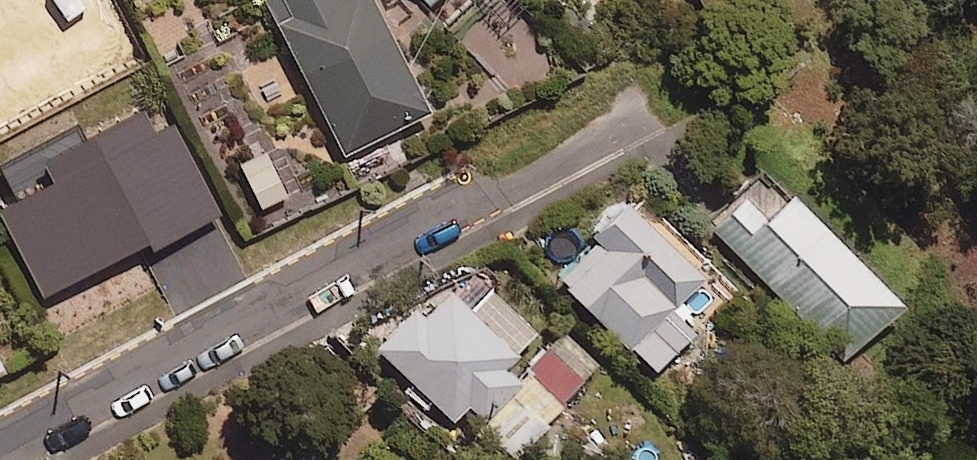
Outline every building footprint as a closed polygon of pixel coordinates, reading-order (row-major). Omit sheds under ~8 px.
[(67,96),(16,0),(0,0),(0,132),(67,96)] [(344,149),(425,108),(370,0),(267,0),(344,149)] [(0,144),(0,185),(17,176),(0,144)] [(291,194),(264,145),(232,162),(259,211),(291,194)] [(900,293),(767,161),(707,221),(841,353),(900,293)] [(692,325),(678,312),(689,301),(677,290),(704,261),(620,184),(586,221),(596,230),(556,273),(655,365),(692,325)] [(500,359),(533,326),(489,282),(476,296),(454,274),(419,308),(412,300),(373,338),(449,415),(465,399),(480,414),(518,377),(500,359)] [(596,355),(559,323),(525,363),(561,395),(596,355)] [(548,421),(521,399),(491,435),(518,457),(548,421)]
